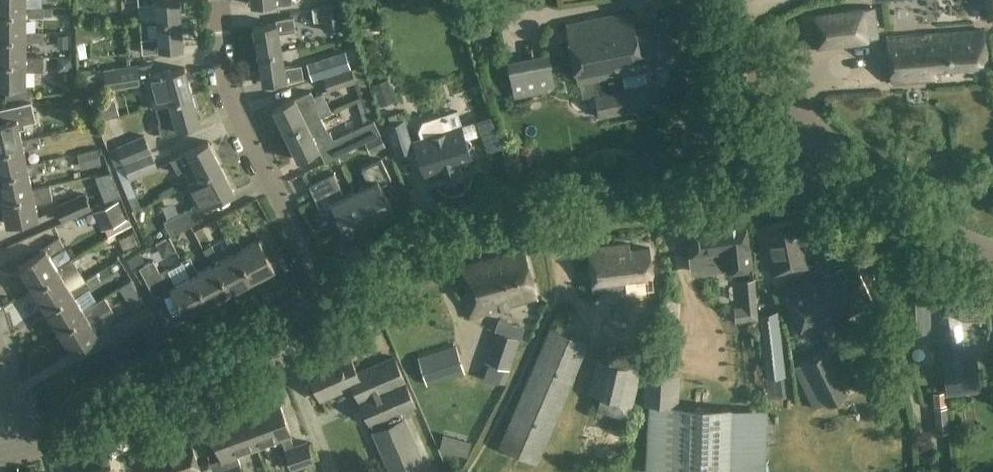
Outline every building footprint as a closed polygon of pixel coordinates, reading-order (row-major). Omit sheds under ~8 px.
[(26,11),(26,8),(26,0),(0,0),(0,11),(26,11)] [(88,8),(126,8),(126,0),(88,0),(88,8)] [(182,19),(181,0),(139,0),(140,5),(157,4),(159,21),(182,19)] [(345,27),(342,5),(313,9),(315,22),(323,21),(324,31),(345,27)] [(26,36),(26,33),(26,17),(44,18),(44,8),(26,8),(26,11),(0,11),(0,36),(26,36)] [(877,39),(873,8),(865,9),(865,8),(803,16),(807,48),(817,47),(869,41),(869,40),(877,39)] [(636,30),(632,11),(567,24),(579,85),(580,85),(583,97),(595,95),(600,118),(651,108),(647,85),(626,89),(623,77),(645,72),(644,68),(674,62),(667,24),(636,30)] [(255,27),(259,55),(283,51),(280,34),(297,31),(295,17),(277,20),(278,23),(255,27)] [(185,48),(182,19),(159,21),(160,38),(142,40),(144,54),(161,53),(161,50),(185,48)] [(91,27),(77,27),(77,43),(91,43),(91,27)] [(987,67),(985,30),(934,35),(934,33),(889,37),(893,85),(938,82),(937,72),(987,67)] [(0,36),(0,61),(26,61),(26,58),(26,42),(44,42),(44,33),(26,33),(26,36),(0,36)] [(283,51),(259,55),(264,84),(288,80),(288,82),(305,79),(303,66),(285,68),(283,51)] [(341,63),(338,54),(307,64),(313,81),(352,67),(349,61),(341,63)] [(556,91),(549,54),(507,62),(514,99),(556,91)] [(26,58),(26,61),(0,61),(0,86),(6,86),(6,99),(30,97),(30,87),(26,87),(26,72),(44,72),(44,58),(26,58)] [(140,84),(137,64),(104,70),(104,73),(85,77),(88,90),(107,87),(107,90),(140,84)] [(377,117),(359,65),(324,77),(328,90),(355,81),(368,120),(377,117)] [(157,106),(194,96),(186,68),(163,75),(162,72),(144,77),(153,108),(157,106)] [(395,93),(391,79),(377,82),(381,98),(385,101),(394,98),(395,93)] [(274,108),(287,135),(308,125),(321,118),(314,104),(316,103),(311,92),(293,99),(274,108)] [(201,123),(194,96),(157,106),(162,122),(159,123),(162,137),(179,132),(179,130),(201,123)] [(22,144),(22,141),(18,126),(36,122),(32,103),(0,110),(3,122),(0,123),(0,149),(22,144)] [(401,121),(398,113),(389,116),(391,124),(386,126),(396,155),(414,149),(405,120),(401,121)] [(451,118),(443,116),(423,123),(419,132),(423,144),(417,146),(425,171),(434,168),(436,173),(445,170),(446,173),(456,170),(455,166),(463,164),(461,158),(471,155),(463,130),(455,132),(451,118)] [(315,140),(308,125),(287,135),(299,160),(320,150),(326,163),(366,143),(371,154),(386,147),(373,121),(334,140),(330,132),(315,140)] [(152,153),(144,136),(109,151),(116,166),(123,163),(124,165),(152,153)] [(28,169),(27,166),(24,150),(41,146),(39,138),(22,141),(22,144),(0,149),(0,175),(28,169)] [(191,183),(222,167),(209,142),(171,161),(177,174),(184,170),(191,183)] [(86,170),(108,168),(106,152),(84,155),(86,170)] [(156,168),(151,155),(117,170),(135,212),(142,209),(129,179),(156,168)] [(356,192),(371,224),(394,213),(380,185),(390,180),(381,160),(362,169),(369,185),(356,192)] [(0,175),(0,192),(2,200),(33,193),(32,190),(29,175),(46,171),(44,162),(27,166),(28,169),(0,175)] [(408,186),(418,183),(412,163),(402,167),(408,186)] [(235,193),(222,167),(191,183),(184,186),(195,207),(165,223),(172,238),(204,221),(199,211),(235,193)] [(348,235),(371,224),(356,192),(345,197),(334,174),(310,186),(323,213),(335,208),(348,235)] [(50,186),(32,190),(33,193),(2,200),(7,225),(39,218),(36,205),(53,202),(50,186)] [(88,201),(84,192),(55,206),(63,222),(100,204),(96,197),(88,201)] [(127,219),(119,202),(93,213),(101,231),(127,219)] [(808,268),(798,219),(762,227),(772,275),(808,268)] [(749,247),(746,221),(685,229),(689,257),(691,276),(729,271),(753,268),(750,247),(749,247)] [(238,253),(252,281),(275,269),(260,241),(243,251),(234,234),(226,239),(234,255),(238,253)] [(59,272),(57,269),(49,256),(64,247),(59,238),(44,248),(45,250),(19,267),(32,289),(59,272)] [(174,239),(158,253),(166,262),(182,249),(174,239)] [(629,288),(629,294),(655,291),(650,248),(630,250),(629,243),(588,248),(592,276),(580,278),(582,294),(593,293),(629,288)] [(230,292),(252,281),(238,253),(234,255),(221,262),(212,245),(204,250),(213,267),(216,265),(230,292)] [(539,299),(524,246),(462,264),(470,292),(461,295),(468,319),(539,299)] [(209,303),(230,292),(216,265),(213,267),(198,274),(190,258),(182,262),(191,278),(195,276),(209,303)] [(32,289),(45,310),(72,293),(71,291),(86,281),(73,260),(57,269),(59,272),(32,289)] [(195,276),(191,278),(177,285),(169,269),(161,273),(155,261),(141,268),(156,297),(172,288),(186,315),(209,303),(195,276)] [(873,303),(855,264),(819,280),(818,277),(785,292),(806,337),(849,318),(847,315),(873,303)] [(758,321),(754,279),(741,281),(743,308),(734,309),(735,323),(758,321)] [(72,293),(45,310),(59,331),(85,314),(84,311),(76,299),(91,289),(86,281),(71,291),(72,293)] [(984,289),(946,288),(945,316),(939,326),(947,390),(969,388),(962,329),(958,329),(956,318),(984,319),(984,289)] [(929,327),(928,292),(901,293),(902,328),(906,341),(934,340),(933,327),(929,327)] [(603,321),(621,316),(615,294),(597,299),(603,321)] [(99,302),(84,311),(85,314),(59,331),(72,353),(99,336),(88,320),(104,310),(99,302)] [(137,329),(138,329),(154,319),(146,306),(114,327),(121,339),(137,329)] [(654,313),(631,308),(624,341),(647,346),(654,313)] [(785,376),(778,313),(760,315),(766,378),(785,376)] [(154,319),(138,329),(151,351),(167,341),(154,319)] [(588,344),(551,328),(499,448),(537,464),(588,344)] [(520,340),(495,331),(485,363),(490,364),(485,378),(505,385),(520,340)] [(652,336),(651,373),(646,373),(645,408),(650,408),(648,471),(729,471),(731,411),(680,409),(681,375),(678,375),(680,337),(652,336)] [(465,373),(455,345),(417,359),(429,391),(439,388),(437,383),(465,373)] [(644,359),(613,350),(610,362),(599,359),(590,394),(600,397),(597,411),(628,419),(644,359)] [(348,353),(308,370),(321,400),(353,386),(370,425),(371,424),(374,432),(373,432),(391,471),(421,471),(427,470),(404,418),(403,419),(400,411),(415,405),(394,357),(357,373),(348,353)] [(847,394),(827,353),(794,369),(814,410),(847,394)] [(939,394),(942,433),(955,432),(952,393),(939,394)] [(244,412),(257,448),(281,439),(285,450),(284,450),(292,471),(315,463),(308,443),(294,448),(290,436),(291,436),(278,400),(244,412)] [(244,412),(209,425),(222,461),(225,460),(229,471),(228,471),(241,471),(239,468),(236,469),(232,457),(257,448),(244,412)] [(624,434),(585,425),(579,453),(618,462),(624,434)] [(191,443),(157,456),(163,471),(195,471),(201,470),(191,443)] [(315,464),(304,468),(304,471),(318,471),(315,464)]
